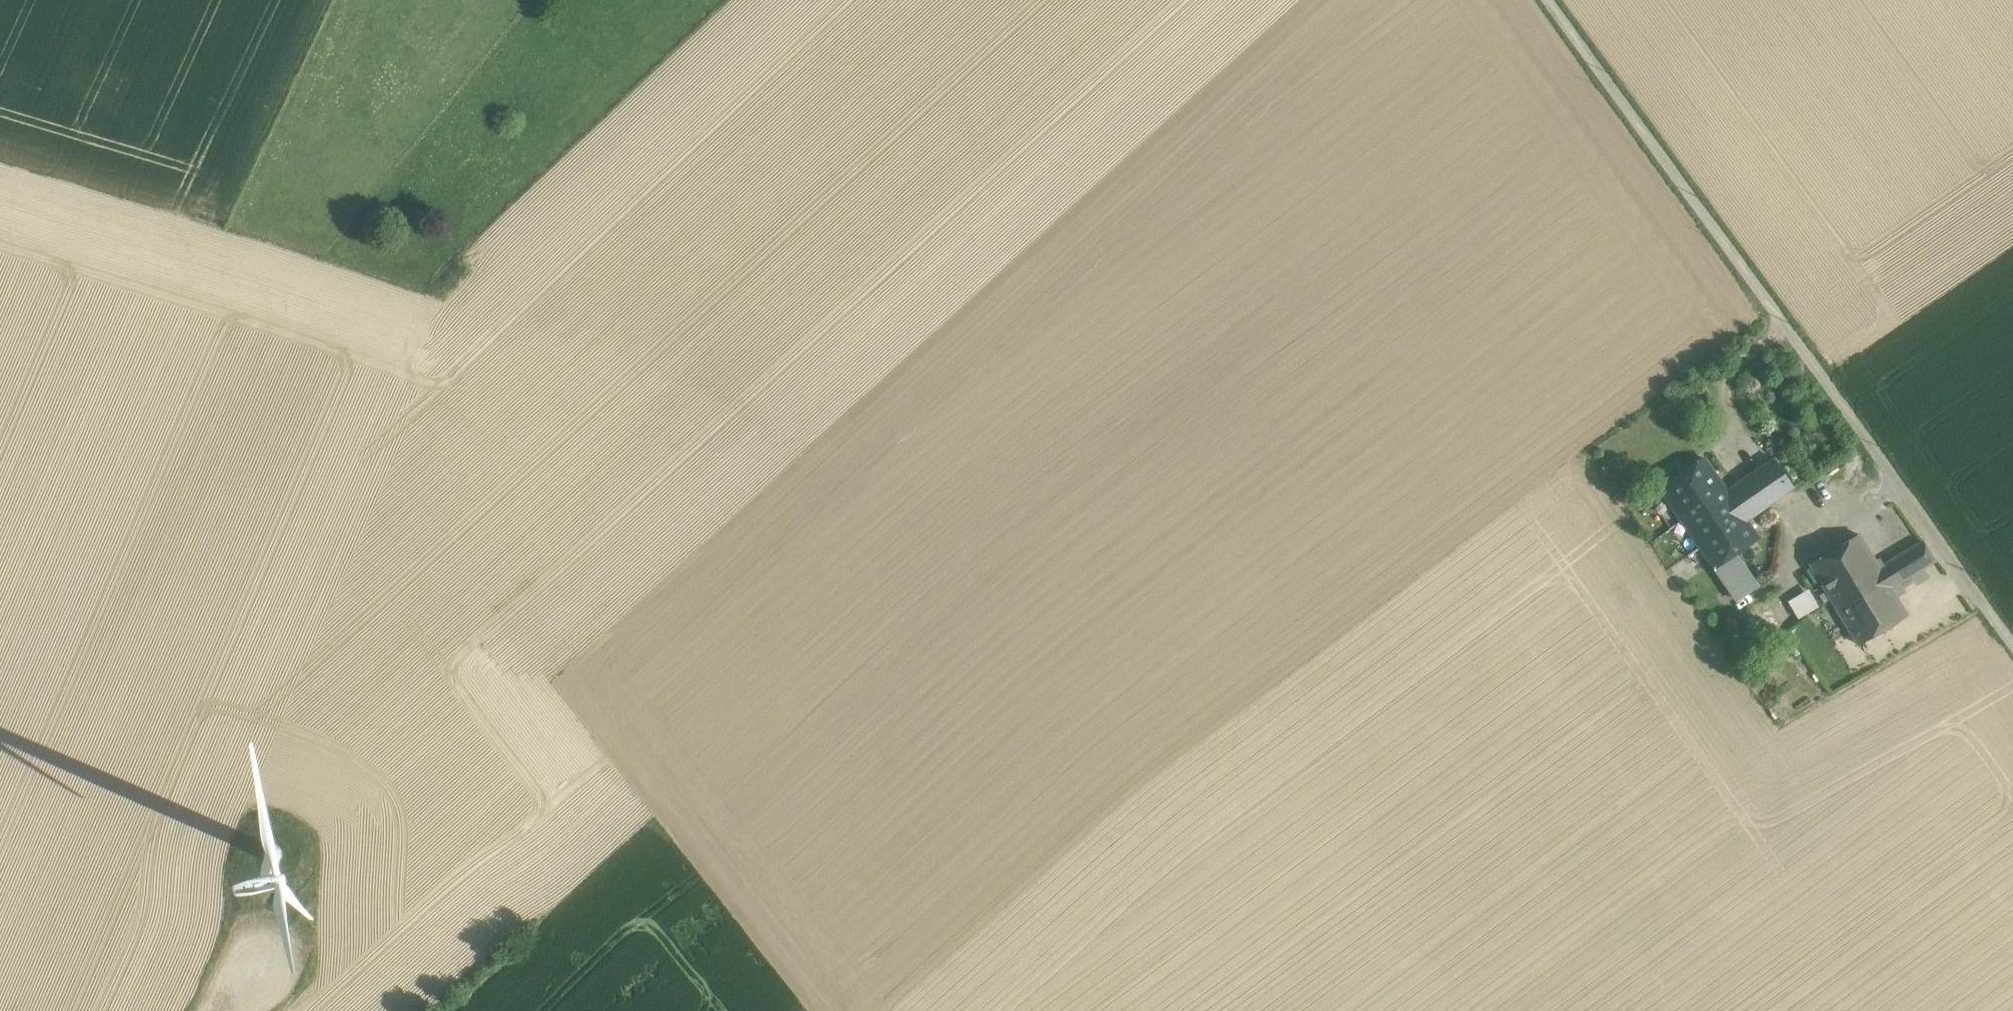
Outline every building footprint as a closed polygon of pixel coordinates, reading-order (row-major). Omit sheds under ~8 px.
[(1793,487),(1774,458),(1759,468),(1778,497),(1793,487)] [(1726,491),(1704,459),(1695,465),(1696,466),(1685,473),(1684,472),(1662,487),(1702,546),(1715,565),(1734,552),(1757,537),(1743,516),(1726,491)] [(1759,468),(1726,491),(1743,516),(1755,507),(1758,511),(1778,497),(1759,468)] [(1702,546),(1662,487),(1643,500),(1684,559),(1702,546)] [(1755,507),(1743,516),(1757,537),(1769,528),(1758,511),(1755,507)] [(1859,535),(1811,563),(1833,600),(1838,609),(1887,580),(1890,587),(1899,582),(1888,563),(1884,566),(1880,559),(1875,562),(1859,535)] [(1923,542),(1888,563),(1899,582),(1934,560),(1923,542)] [(1734,552),(1715,565),(1737,598),(1756,584),(1734,552)] [(1887,580),(1838,609),(1858,643),(1907,614),(1890,587),(1887,580)] [(1810,586),(1788,597),(1798,616),(1820,605),(1810,586)]
